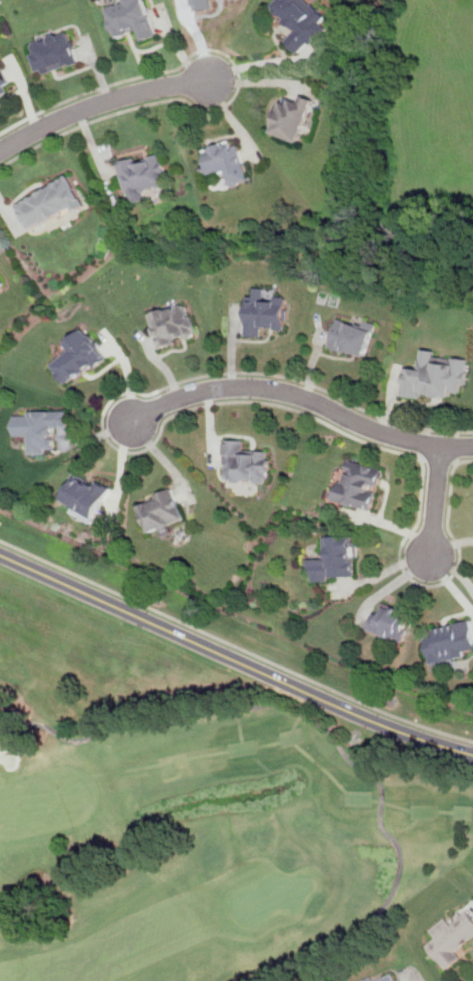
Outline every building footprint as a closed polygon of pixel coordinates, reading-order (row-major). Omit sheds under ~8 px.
[(137,33),(139,41),(157,35),(147,0),(123,0),(124,4),(106,9),(115,39),(137,33)] [(196,9),(213,7),(212,0),(195,0),(196,9)] [(270,7),(295,31),(286,40),(302,55),(327,29),(320,23),(327,15),(311,0),(277,0),(270,7)] [(78,61),(67,33),(33,46),(36,52),(31,54),(37,70),(41,68),(43,74),(78,61)] [(8,94),(3,83),(10,80),(1,62),(0,63),(0,98),(8,94)] [(283,97),(273,133),(302,141),(315,97),(297,92),(295,100),(283,97)] [(250,181),(238,138),(201,148),(209,176),(226,171),(230,187),(250,181)] [(131,203),(150,198),(147,188),(170,182),(162,150),(121,161),(131,203)] [(17,201),(31,231),(87,204),(73,175),(17,201)] [(267,325),(289,326),(290,297),(267,297),(268,287),(255,286),(255,294),(248,294),(247,335),(267,336),(267,325)] [(199,338),(188,301),(150,312),(160,349),(199,338)] [(329,347),(366,358),(377,323),(361,318),(359,325),(338,319),(329,347)] [(63,342),(70,352),(51,365),(67,387),(109,358),(87,326),(63,342)] [(471,355),(419,348),(416,367),(406,366),(402,395),(424,398),(425,390),(466,395),(471,355)] [(69,410),(21,410),(22,434),(30,434),(31,452),(56,452),(56,429),(70,429),(69,410)] [(224,482),(270,484),(271,451),(248,450),(248,439),(226,438),(224,482)] [(375,510),(385,467),(346,458),(336,500),(375,510)] [(76,470),(63,498),(73,502),(68,512),(97,524),(114,487),(76,470)] [(139,500),(149,531),(160,528),(163,535),(176,531),(173,520),(183,516),(174,488),(139,500)] [(357,534),(328,535),(329,557),(309,558),(309,580),(358,579),(357,534)] [(370,630),(404,641),(414,611),(380,600),(370,630)] [(435,636),(426,638),(432,663),(472,654),(472,628),(471,619),(433,627),(435,636)] [(448,968),(461,956),(457,952),(472,938),(472,916),(468,910),(452,924),(446,917),(431,930),(437,937),(427,945),(448,968)]
